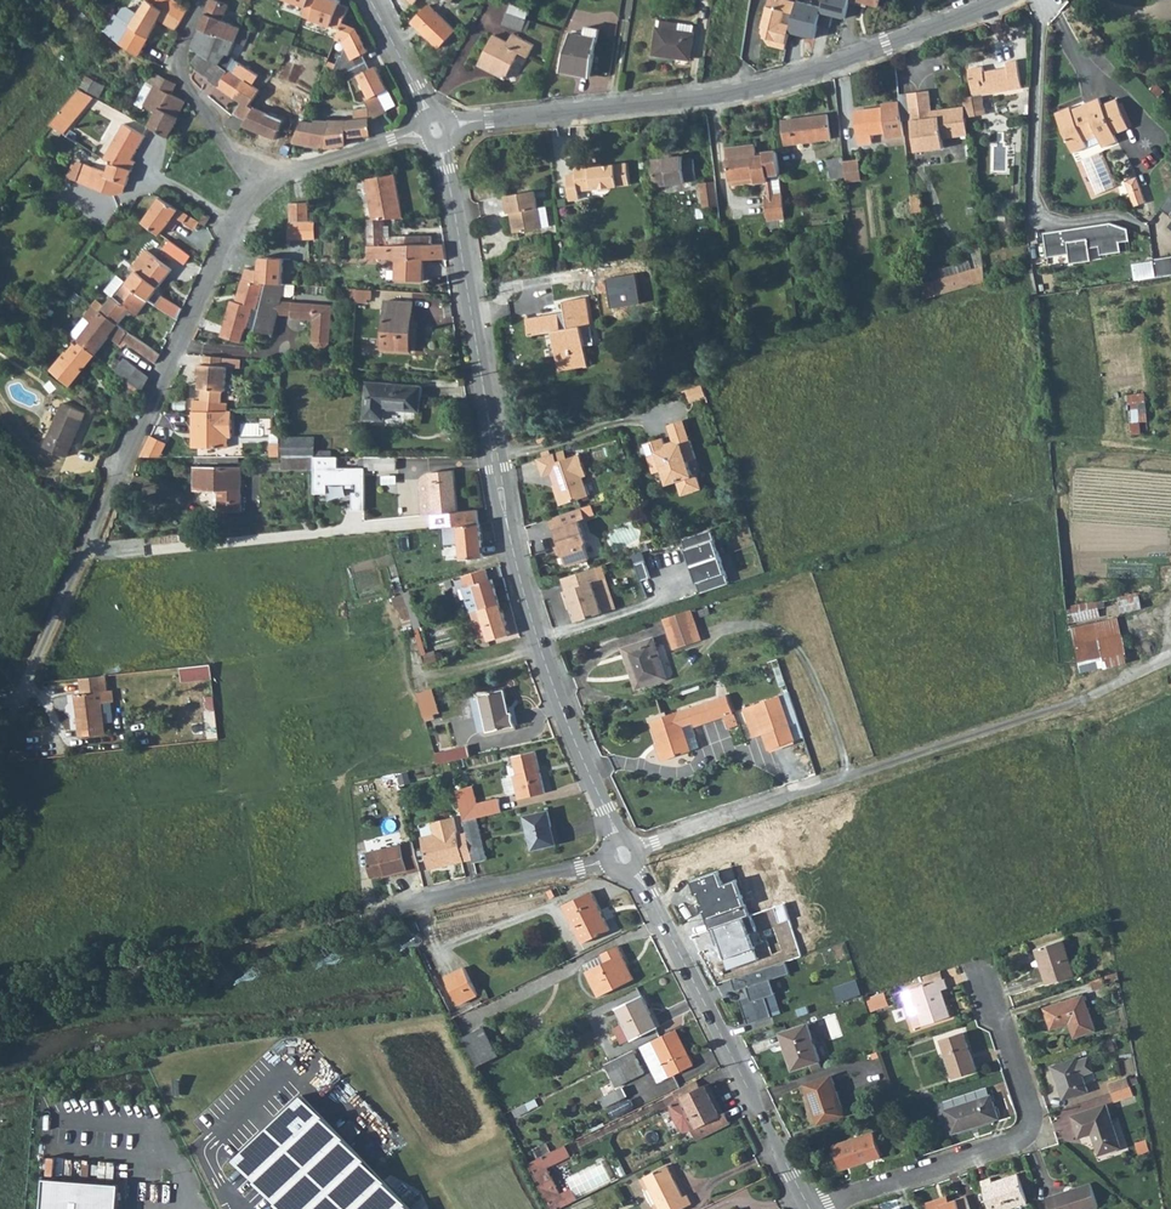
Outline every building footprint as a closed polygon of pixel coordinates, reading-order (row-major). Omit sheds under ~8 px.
[(181,21),(151,0),(150,0),(148,2),(136,21),(132,27),(149,38),(159,20),(176,30),(181,21)] [(181,21),(189,9),(176,0),(151,0),(181,21)] [(216,0),(211,0),(199,29),(201,30),(201,31),(217,38),(235,45),(236,42),(242,28),(224,21),(230,6),(216,0)] [(285,0),(306,10),(302,18),(340,30),(343,23),(350,9),(341,5),(342,2),(337,0),(285,0)] [(787,43),(791,25),(782,23),(785,11),(794,13),(796,1),(790,0),(769,0),(764,19),(769,20),(767,27),(763,27),(761,32),(769,46),(777,41),(787,43)] [(510,3),(507,12),(526,19),(529,10),(510,3)] [(455,32),(430,5),(412,22),(437,49),(455,32)] [(571,20),(595,23),(597,12),(572,10),(571,20)] [(522,30),(526,19),(507,12),(506,12),(502,23),(522,30)] [(661,21),(659,29),(678,31),(678,23),(661,21)] [(355,28),(343,23),(340,30),(337,37),(344,40),(344,45),(341,54),(339,54),(336,64),(335,69),(345,72),(366,61),(363,54),(368,52),(358,35),(359,34),(355,28)] [(695,26),(689,25),(678,23),(678,31),(659,29),(655,53),(690,58),(695,26)] [(579,70),(591,73),(599,28),(586,26),(585,32),(575,30),(575,33),(570,31),(560,70),(579,74),(579,70)] [(132,27),(121,45),(138,56),(149,38),(132,27)] [(236,42),(245,45),(250,31),(242,28),(236,42)] [(223,66),(227,56),(231,57),(235,45),(217,38),(201,31),(194,48),(199,52),(206,56),(223,66)] [(534,44),(512,33),(507,42),(494,35),(478,65),(505,78),(519,53),(527,57),(534,44)] [(206,56),(199,52),(192,63),(198,67),(206,56)] [(226,125),(240,132),(243,126),(243,125),(254,109),(249,107),(259,93),(250,86),(256,76),(236,61),(236,60),(231,57),(227,56),(223,66),(206,56),(198,67),(195,71),(240,101),(226,125)] [(366,61),(345,72),(349,80),(360,74),(371,97),(378,94),(386,89),(375,66),(369,69),(366,61)] [(1019,93),(1015,65),(1004,66),(1005,72),(982,75),(981,69),(966,71),(970,99),(962,100),(963,107),(964,120),(984,117),(982,98),(1019,93)] [(162,89),(167,80),(153,72),(146,86),(154,91),(146,106),(156,112),(148,127),(168,138),(179,118),(177,117),(185,103),(171,95),(162,89)] [(107,85),(88,75),(82,86),(101,97),(107,85)] [(167,80),(162,89),(171,95),(177,85),(167,80)] [(144,110),(146,106),(154,91),(146,86),(136,105),(144,110)] [(64,134),(95,97),(80,89),(50,124),(64,134)] [(386,89),(378,94),(386,110),(394,105),(386,89)] [(937,117),(930,118),(929,111),(927,91),(906,93),(914,154),(939,151),(938,141),(967,137),(964,120),(963,107),(937,110),(937,117)] [(301,124),(293,143),(325,149),(347,145),(347,138),(371,135),(370,121),(387,113),(386,110),(378,94),(371,97),(365,100),(369,108),(355,109),(355,117),(330,118),(329,122),(303,120),(301,124)] [(1128,128),(1115,98),(1100,104),(1098,97),(1069,108),(1068,106),(1053,112),(1070,152),(1086,146),(1083,141),(1096,135),(1101,146),(1116,140),(1114,134),(1128,128)] [(289,105),(272,100),(266,115),(254,109),(243,125),(243,126),(276,140),(293,143),(301,124),(283,121),(285,115),(292,116),(296,107),(289,105)] [(885,137),(902,134),(898,104),(853,110),(858,143),(872,142),(871,133),(884,132),(885,137)] [(831,139),(828,114),(783,119),(786,144),(831,139)] [(124,124),(104,159),(111,163),(131,171),(137,162),(132,159),(146,137),(124,124)] [(888,140),(890,158),(898,157),(899,156),(897,139),(888,140)] [(767,219),(784,217),(776,154),(775,149),(764,150),(765,153),(756,155),(756,151),(755,144),(725,148),(729,179),(753,176),(754,180),(754,182),(764,181),(767,181),(766,173),(769,173),(772,193),(766,194),(764,195),(767,219)] [(698,177),(695,157),(685,158),(684,154),(654,158),(657,184),(688,181),(688,179),(698,177)] [(900,170),(898,157),(890,158),(892,171),(900,170)] [(629,184),(626,162),(601,165),(590,167),(589,164),(575,166),(576,174),(566,175),(569,200),(579,199),(578,191),(596,188),(598,190),(610,189),(611,186),(629,184)] [(112,198),(122,196),(129,180),(131,171),(111,163),(107,174),(83,166),(77,185),(112,198)] [(840,167),(825,168),(827,188),(842,186),(840,167)] [(368,179),(374,219),(384,219),(403,219),(396,174),(368,179)] [(1125,179),(1132,201),(1145,197),(1137,175),(1125,179)] [(706,206),(719,205),(716,180),(703,182),(706,206)] [(545,223),(542,203),(535,204),(533,190),(503,195),(506,212),(511,211),(514,229),(545,223)] [(1160,207),(1170,215),(1170,214),(1170,193),(1160,207)] [(921,214),(919,197),(910,198),(912,215),(921,214)] [(195,230),(201,223),(160,199),(144,223),(160,235),(174,216),(185,222),(184,223),(195,230)] [(309,203),(290,203),(290,222),(309,221),(309,203)] [(384,237),(384,219),(374,219),(368,219),(368,246),(432,245),(432,236),(384,237)] [(290,222),(289,222),(288,246),(310,245),(309,221),(290,222)] [(1067,227),(1043,231),(1047,255),(1069,252),(1070,261),(1091,258),(1089,246),(1099,245),(1100,253),(1121,250),(1120,240),(1129,239),(1128,227),(1110,221),(1071,227),(1072,229),(1067,230),(1067,227)] [(186,265),(192,256),(170,242),(164,249),(186,265)] [(424,259),(447,259),(445,244),(432,245),(368,246),(367,246),(368,258),(397,258),(396,278),(423,280),(424,259)] [(148,251),(142,259),(149,265),(155,257),(148,251)] [(1154,258),(1156,276),(1170,274),(1170,255),(1154,258)] [(138,271),(128,284),(149,300),(172,271),(155,257),(149,265),(142,259),(135,268),(138,271)] [(262,285),(263,282),(265,283),(266,283),(275,284),(276,259),(259,258),(257,260),(256,272),(243,268),(240,278),(260,284),(262,285)] [(1150,262),(1135,264),(1136,276),(1151,274),(1150,262)] [(923,299),(954,289),(985,281),(983,266),(921,283),(923,299)] [(604,280),(610,309),(639,303),(633,275),(604,280)] [(98,301),(94,306),(99,310),(119,326),(130,312),(136,317),(149,300),(128,284),(119,276),(114,283),(121,288),(114,297),(106,307),(98,301)] [(260,284),(240,278),(233,301),(228,300),(216,335),(236,341),(241,327),(243,328),(249,307),(253,309),(260,284)] [(107,291),(114,297),(121,288),(114,283),(107,291)] [(266,283),(255,331),(273,335),(278,313),(290,314),(293,318),(314,319),(312,342),(316,347),(326,347),(331,343),(333,304),(281,301),(282,295),(292,296),(295,293),(295,285),(275,284),(266,283)] [(357,288),(344,287),(343,292),(350,292),(350,296),(356,297),(357,288)] [(357,288),(356,297),(356,302),(367,302),(367,298),(371,298),(371,289),(357,288)] [(163,296),(157,305),(178,319),(183,308),(163,296)] [(589,326),(585,298),(561,302),(562,312),(524,318),(527,336),(549,333),(557,371),(586,366),(583,346),(580,327),(589,326)] [(409,350),(413,302),(387,300),(383,348),(409,350)] [(94,306),(72,335),(79,341),(99,315),(96,313),(99,310),(94,306)] [(99,315),(79,341),(96,355),(110,337),(120,344),(123,340),(127,343),(133,347),(135,344),(148,353),(146,357),(155,362),(160,354),(119,326),(99,310),(96,313),(99,315)] [(592,344),(589,326),(580,327),(583,346),(592,344)] [(70,385),(96,355),(79,341),(72,335),(66,341),(70,345),(65,351),(67,352),(52,369),(70,385)] [(206,356),(205,365),(201,365),(200,377),(202,377),(202,387),(204,387),(203,400),(224,402),(224,390),(228,390),(230,367),(214,366),(223,367),(224,357),(206,356)] [(118,371),(143,391),(144,388),(150,377),(126,359),(118,371)] [(646,363),(648,375),(663,373),(661,361),(646,363)] [(130,401),(139,390),(127,380),(118,391),(130,401)] [(419,411),(421,386),(367,382),(363,419),(383,420),(385,409),(419,411)] [(92,394),(79,385),(75,390),(88,400),(92,394)] [(706,396),(702,385),(688,389),(692,401),(706,396)] [(1146,411),(1145,401),(1126,403),(1130,433),(1140,432),(1138,412),(1146,411)] [(86,413),(63,404),(44,448),(67,458),(86,413)] [(232,411),(192,411),(192,445),(228,446),(228,435),(232,435),(232,411)] [(695,459),(683,420),(667,425),(672,441),(664,444),(661,437),(643,443),(652,472),(660,469),(665,483),(675,480),(680,495),(699,488),(696,477),(690,473),(687,462),(695,459)] [(160,460),(169,441),(152,433),(143,452),(160,460)] [(314,456),(315,437),(283,436),(282,457),(314,456)] [(278,457),(279,443),(268,443),(268,457),(278,457)] [(551,475),(554,486),(555,485),(557,489),(555,493),(559,506),(587,497),(581,478),(585,476),(578,455),(557,462),(554,453),(537,459),(543,477),(551,475)] [(282,470),(314,470),(314,456),(282,457),(282,470)] [(341,465),(341,457),(314,456),(314,470),(314,488),(322,488),(322,465),(341,465)] [(397,470),(397,457),(365,457),(365,470),(397,470)] [(242,511),(243,466),(195,466),(195,489),(219,491),(219,510),(242,511)] [(458,510),(454,470),(429,473),(430,482),(433,513),(458,510)] [(422,514),(433,513),(430,482),(420,483),(422,514)] [(585,541),(579,522),(584,519),(581,508),(546,520),(550,531),(553,530),(558,546),(556,547),(558,556),(562,558),(566,567),(588,560),(583,546),(585,541)] [(483,556),(480,523),(451,526),(452,539),(460,539),(461,558),(483,556)] [(702,594),(729,585),(712,531),(683,541),(702,594)] [(453,558),(461,558),(460,539),(452,539),(453,558)] [(564,591),(569,609),(574,623),(616,608),(602,565),(560,579),(564,591)] [(461,588),(468,613),(472,611),(480,609),(500,603),(493,578),(489,580),(485,568),(461,575),(465,586),(461,588)] [(418,614),(411,589),(404,591),(412,616),(418,614)] [(560,593),(565,611),(569,609),(564,591),(560,593)] [(1105,606),(1104,601),(1095,603),(1067,608),(1069,620),(1099,614),(1098,608),(1105,606)] [(510,633),(500,603),(480,609),(488,636),(489,639),(510,633)] [(709,607),(700,610),(702,617),(711,613),(709,607)] [(480,639),(488,636),(480,609),(472,611),(480,639)] [(672,651),(701,641),(691,609),(662,618),(672,651)] [(418,614),(412,616),(415,628),(420,626),(421,626),(418,614)] [(1116,619),(1070,628),(1078,671),(1124,660),(1116,619)] [(428,652),(420,626),(415,628),(419,641),(426,665),(439,662),(436,650),(428,652)] [(652,636),(622,646),(627,660),(631,659),(640,684),(666,676),(652,636)] [(636,686),(640,684),(631,659),(627,660),(636,686)] [(182,681),(213,678),(212,663),(181,667),(182,681)] [(106,734),(105,724),(116,723),(113,690),(108,690),(107,675),(81,677),(83,693),(76,693),(80,736),(106,734)] [(440,711),(433,688),(418,692),(426,715),(440,711)] [(509,713),(504,690),(472,697),(479,731),(488,729),(489,731),(515,725),(512,712),(509,713)] [(758,707),(768,737),(774,753),(799,744),(793,728),(787,708),(784,699),(758,707)] [(704,702),(649,721),(662,759),(687,751),(678,727),(690,723),(691,726),(711,719),(704,702)] [(799,744),(807,741),(795,706),(787,708),(793,728),(799,744)] [(747,711),(758,741),(768,737),(758,707),(747,711)] [(724,728),(735,725),(731,714),(721,717),(724,728)] [(455,751),(438,755),(441,763),(450,761),(460,758),(472,755),(470,745),(455,749),(455,751)] [(545,792),(535,751),(514,756),(517,773),(514,774),(520,798),(545,792)] [(465,777),(460,758),(450,761),(454,779),(465,777)] [(473,785),(457,790),(464,820),(477,817),(502,811),(499,798),(478,803),(473,785)] [(553,826),(549,810),(526,815),(534,849),(556,844),(552,826),(553,826)] [(487,859),(477,817),(464,820),(467,831),(474,859),(474,861),(487,859)] [(474,859),(467,831),(457,834),(453,818),(432,822),(435,833),(437,839),(423,842),(429,869),(474,859)] [(437,839),(435,833),(422,837),(423,842),(437,839)] [(414,841),(368,852),(370,862),(368,866),(371,878),(390,873),(391,875),(408,871),(408,873),(421,870),(414,841)] [(716,869),(691,877),(708,927),(741,914),(748,912),(734,877),(720,882),(716,869)] [(592,891),(564,905),(584,943),(611,930),(592,891)] [(741,914),(708,927),(725,970),(758,958),(741,914)] [(1061,940),(1034,949),(1037,958),(1032,962),(1032,965),(1040,965),(1046,984),(1073,975),(1061,940)] [(619,946),(603,953),(604,955),(607,961),(589,971),(587,972),(599,995),(630,980),(622,966),(627,963),(619,946)] [(585,965),(589,971),(607,961),(604,955),(585,965)] [(739,999),(747,1024),(771,1017),(765,998),(775,994),(770,979),(788,973),(785,961),(730,978),(735,991),(745,987),(748,996),(739,999)] [(635,977),(627,963),(622,966),(630,980),(635,977)] [(465,968),(445,978),(459,1005),(479,995),(465,968)] [(944,978),(941,969),(923,975),(926,984),(944,978)] [(1094,991),(1120,982),(1118,972),(1090,981),(1094,991)] [(911,990),(902,993),(909,1015),(908,1015),(913,1029),(952,1016),(948,1005),(944,1007),(939,992),(943,990),(949,988),(945,978),(944,978),(926,984),(912,989),(911,990)] [(948,1005),(943,990),(939,992),(944,1007),(948,1005)] [(1084,994),(1045,1007),(1052,1028),(1070,1023),(1075,1036),(1095,1030),(1084,994)] [(643,995),(617,1008),(625,1023),(615,1028),(623,1043),(632,1038),(634,1040),(659,1027),(643,995)] [(876,995),(867,998),(871,1010),(880,1007),(876,995)] [(805,1023),(778,1032),(791,1069),(818,1060),(805,1023)] [(484,1028),(464,1038),(478,1065),(498,1055),(484,1028)] [(693,1064),(675,1030),(641,1047),(659,1082),(693,1064)] [(966,1032),(943,1040),(955,1076),(978,1068),(966,1032)] [(1114,1043),(1108,1045),(1110,1051),(1116,1049),(1114,1043)] [(644,1073),(634,1051),(624,1055),(605,1065),(617,1086),(644,1073)] [(1078,1058),(1054,1067),(1065,1099),(1089,1091),(1083,1075),(1095,1071),(1090,1057),(1079,1061),(1078,1058)] [(829,1075),(804,1083),(817,1121),(842,1113),(829,1075)] [(677,1089),(680,1097),(704,1085),(700,1078),(677,1089)] [(1110,1084),(1112,1093),(1131,1087),(1128,1078),(1110,1084)] [(706,1084),(704,1085),(680,1097),(671,1104),(673,1113),(678,1123),(684,1130),(693,1128),(698,1139),(732,1123),(726,1111),(721,1114),(706,1084)] [(1134,1095),(1131,1087),(1112,1093),(1115,1102),(1134,1095)] [(617,1090),(601,1097),(605,1107),(622,1099),(617,1090)] [(304,1094),(236,1159),(283,1208),(413,1208),(304,1094)] [(991,1095),(946,1110),(953,1132),(998,1117),(991,1095)] [(541,1106),(537,1098),(513,1110),(517,1119),(531,1112),(531,1111),(541,1106)] [(1107,1105),(1073,1116),(1080,1137),(1092,1134),(1099,1154),(1121,1147),(1107,1105)] [(874,1132),(835,1144),(842,1168),(882,1156),(874,1132)] [(645,1177),(661,1208),(683,1208),(693,1204),(688,1194),(684,1196),(668,1165),(645,1177)] [(981,1181),(991,1208),(1000,1208),(1027,1201),(1017,1173),(992,1182),(991,1178),(981,1181)] [(121,1184),(45,1177),(43,1208),(119,1208),(121,1184)] [(1047,1196),(1051,1208),(1087,1208),(1099,1205),(1091,1182),(1047,1196)] [(926,1203),(928,1208),(970,1208),(966,1195),(942,1203),(940,1198),(926,1203)]
